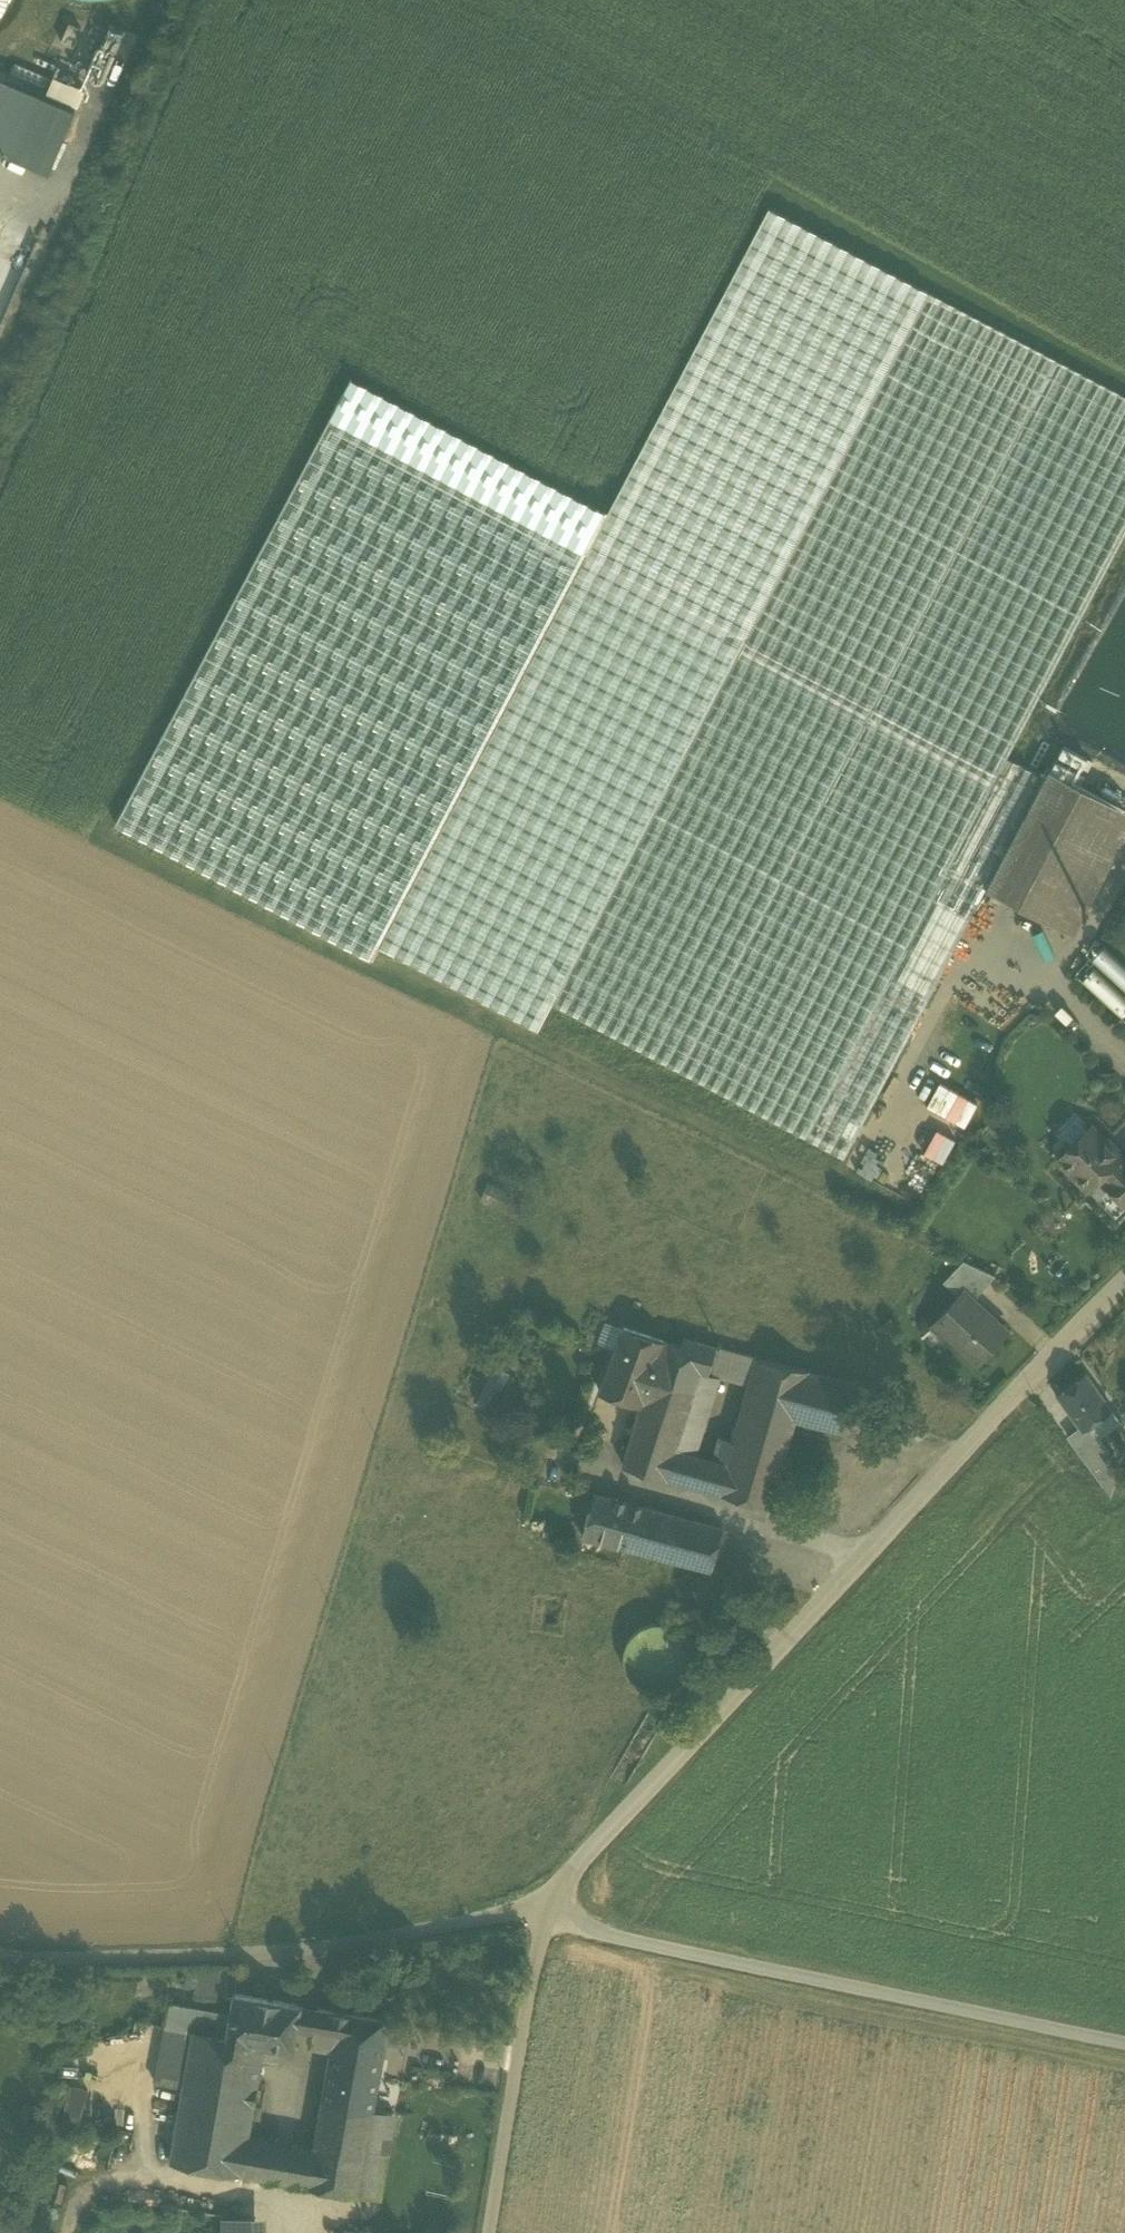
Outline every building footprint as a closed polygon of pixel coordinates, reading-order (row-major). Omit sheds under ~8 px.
[(3,12),(11,0),(0,0),(0,14),(3,12)] [(84,116),(0,80),(0,158),(55,182),(84,116)] [(746,637),(928,292),(768,208),(607,513),(586,553),(746,637)] [(33,231),(0,219),(0,324),(33,231)] [(746,637),(553,1003),(844,1156),(985,888),(1044,777),(1007,758),(1124,534),(1124,396),(928,292),(746,637)] [(372,958),(378,945),(586,553),(607,513),(350,378),(115,823),(372,958)] [(746,637),(586,553),(378,945),(538,1029),(553,1003),(746,637)] [(1061,717),(1064,728),(1124,761),(1124,597),(1061,717)] [(1124,835),(1124,810),(1048,769),(1044,777),(985,888),(1073,934),(1124,835)] [(1074,972),(1124,1017),(1124,963),(1101,942),(1074,972)] [(1099,1177),(1119,1157),(1121,1156),(1091,1126),(1056,1160),(1086,1190),(1099,1177)] [(1123,1161),(1119,1157),(1099,1177),(1103,1181),(1102,1182),(1105,1185),(1124,1166),(1124,1165),(1124,1163),(1123,1161)] [(1124,1166),(1105,1185),(1124,1205),(1124,1166)] [(995,1276),(963,1261),(943,1282),(959,1297),(964,1291),(973,1299),(995,1276)] [(959,1297),(921,1337),(923,1339),(934,1327),(938,1322),(952,1336),(948,1340),(975,1365),(1007,1330),(973,1299),(964,1291),(959,1297)] [(934,1327),(948,1340),(952,1336),(938,1322),(934,1327)] [(597,1343),(615,1349),(623,1328),(605,1323),(597,1343)] [(664,1341),(623,1328),(615,1349),(599,1391),(643,1406),(664,1341)] [(623,1465),(688,1484),(696,1455),(693,1454),(675,1449),(700,1371),(718,1377),(751,1386),(759,1357),(683,1337),(681,1346),(664,1341),(643,1406),(623,1465)] [(808,1370),(759,1357),(751,1386),(735,1442),(721,1493),(769,1507),(794,1419),(808,1370)] [(855,1384),(808,1370),(794,1419),(841,1433),(855,1384)] [(675,1449),(693,1454),(718,1377),(700,1371),(675,1449)] [(1110,1410),(1085,1375),(1057,1396),(1079,1426),(1082,1430),(1088,1426),(1110,1410)] [(1110,1410),(1088,1426),(1096,1437),(1119,1421),(1110,1410)] [(1101,1444),(1096,1437),(1088,1426),(1082,1430),(1079,1426),(1069,1434),(1084,1455),(1110,1492),(1116,1466),(1101,1444)] [(719,1437),(712,1460),(703,1488),(721,1493),(735,1442),(719,1437)] [(688,1484),(703,1488),(712,1460),(696,1455),(688,1484)] [(583,1536),(625,1548),(637,1505),(595,1493),(583,1536)] [(721,1528),(637,1505),(625,1548),(709,1571),(721,1528)] [(231,2013),(208,2009),(202,2049),(262,2059),(274,2061),(276,2048),(292,2050),(296,2029),(301,2005),(234,1994),(231,2013)] [(170,2163),(241,2175),(248,2137),(262,2059),(202,2049),(208,2009),(170,2003),(156,2083),(184,2089),(170,2163)] [(301,2005),(296,2029),(314,2032),(318,2008),(301,2005)] [(318,2008),(314,2032),(293,2144),(286,2183),(379,2200),(411,2024),(318,2008)] [(70,2084),(61,2120),(83,2125),(91,2088),(70,2084)] [(286,2183),(293,2144),(248,2137),(241,2175),(286,2183)] [(222,2232),(265,2232),(264,2219),(221,2221),(222,2232)]
